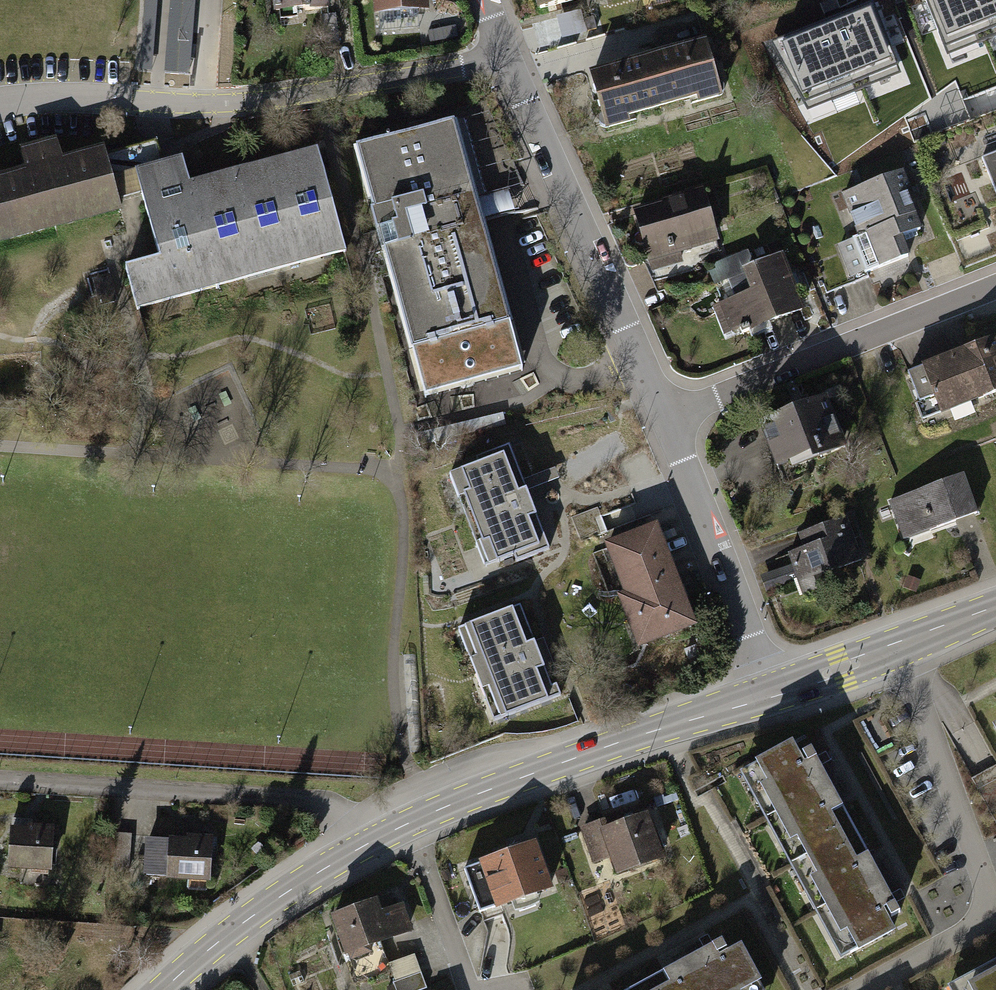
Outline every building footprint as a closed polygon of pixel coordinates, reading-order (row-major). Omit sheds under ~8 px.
[(139,70),(152,71),(158,0),(145,0),(139,70)] [(165,72),(190,74),(195,0),(171,0),(165,72)] [(272,14),(324,11),(323,0),(271,0),(272,14)] [(375,11),(422,8),(422,0),(375,0),(375,11)] [(539,8),(572,0),(537,0),(539,8)] [(945,40),(995,19),(995,0),(929,0),(945,40)] [(581,11),(556,17),(562,39),(586,33),(581,11)] [(891,60),(871,12),(781,47),(800,96),(891,60)] [(705,44),(591,76),(604,122),(718,90),(705,44)] [(454,123),(355,151),(426,400),(524,373),(481,222),(475,200),(454,123)] [(119,206),(105,153),(62,165),(57,144),(23,153),(29,174),(0,182),(0,239),(119,206)] [(125,268),(137,310),(139,309),(139,307),(216,286),(217,289),(219,288),(218,284),(343,250),(344,253),(346,252),(335,212),(334,212),(317,149),(315,149),(316,152),(190,186),(183,157),(180,158),(180,159),(138,170),(138,169),(135,170),(159,259),(125,268)] [(982,159),(995,193),(995,153),(982,159)] [(858,238),(837,245),(851,281),(911,259),(904,239),(922,233),(900,174),(842,195),(858,238)] [(504,191),(475,200),(481,222),(512,214),(504,191)] [(704,193),(638,212),(651,258),(717,239),(704,193)] [(743,291),(709,304),(724,343),(795,315),(774,263),(738,278),(743,291)] [(104,275),(87,278),(96,306),(112,301),(104,275)] [(929,366),(949,415),(995,396),(995,339),(929,366)] [(828,403),(752,426),(767,478),(843,455),(828,403)] [(501,427),(497,413),(422,432),(425,446),(469,435),(501,427)] [(482,467),(452,478),(488,570),(515,559),(517,563),(549,551),(509,448),(479,460),(482,467)] [(961,474),(888,501),(904,543),(976,517),(961,474)] [(806,548),(790,554),(800,581),(857,560),(842,519),(801,534),(806,548)] [(658,525),(603,545),(622,596),(616,598),(636,652),(697,629),(658,525)] [(521,609),(460,632),(495,724),(562,698),(558,687),(553,689),(549,677),(557,674),(544,639),(534,643),(521,609)] [(984,709),(995,732),(995,703),(984,709)] [(796,729),(734,763),(789,863),(851,828),(796,729)] [(618,818),(584,830),(595,862),(615,855),(620,871),(662,857),(648,818),(621,827),(618,818)] [(32,821),(14,821),(12,866),(54,868),(55,831),(32,830),(32,821)] [(898,913),(851,828),(789,863),(844,962),(898,932),(890,918),(898,913)] [(188,845),(148,842),(145,877),(209,882),(212,842),(188,840),(188,845)] [(534,845),(465,869),(479,910),(549,886),(534,845)] [(384,898),(335,916),(348,954),(403,935),(391,901),(384,898)] [(641,976),(649,989),(769,989),(741,938),(733,943),(726,931),(641,976)] [(954,978),(961,989),(995,989),(995,956),(954,978)] [(392,966),(400,989),(428,989),(429,989),(418,957),(392,966)] [(615,989),(649,989),(641,976),(615,989)]
